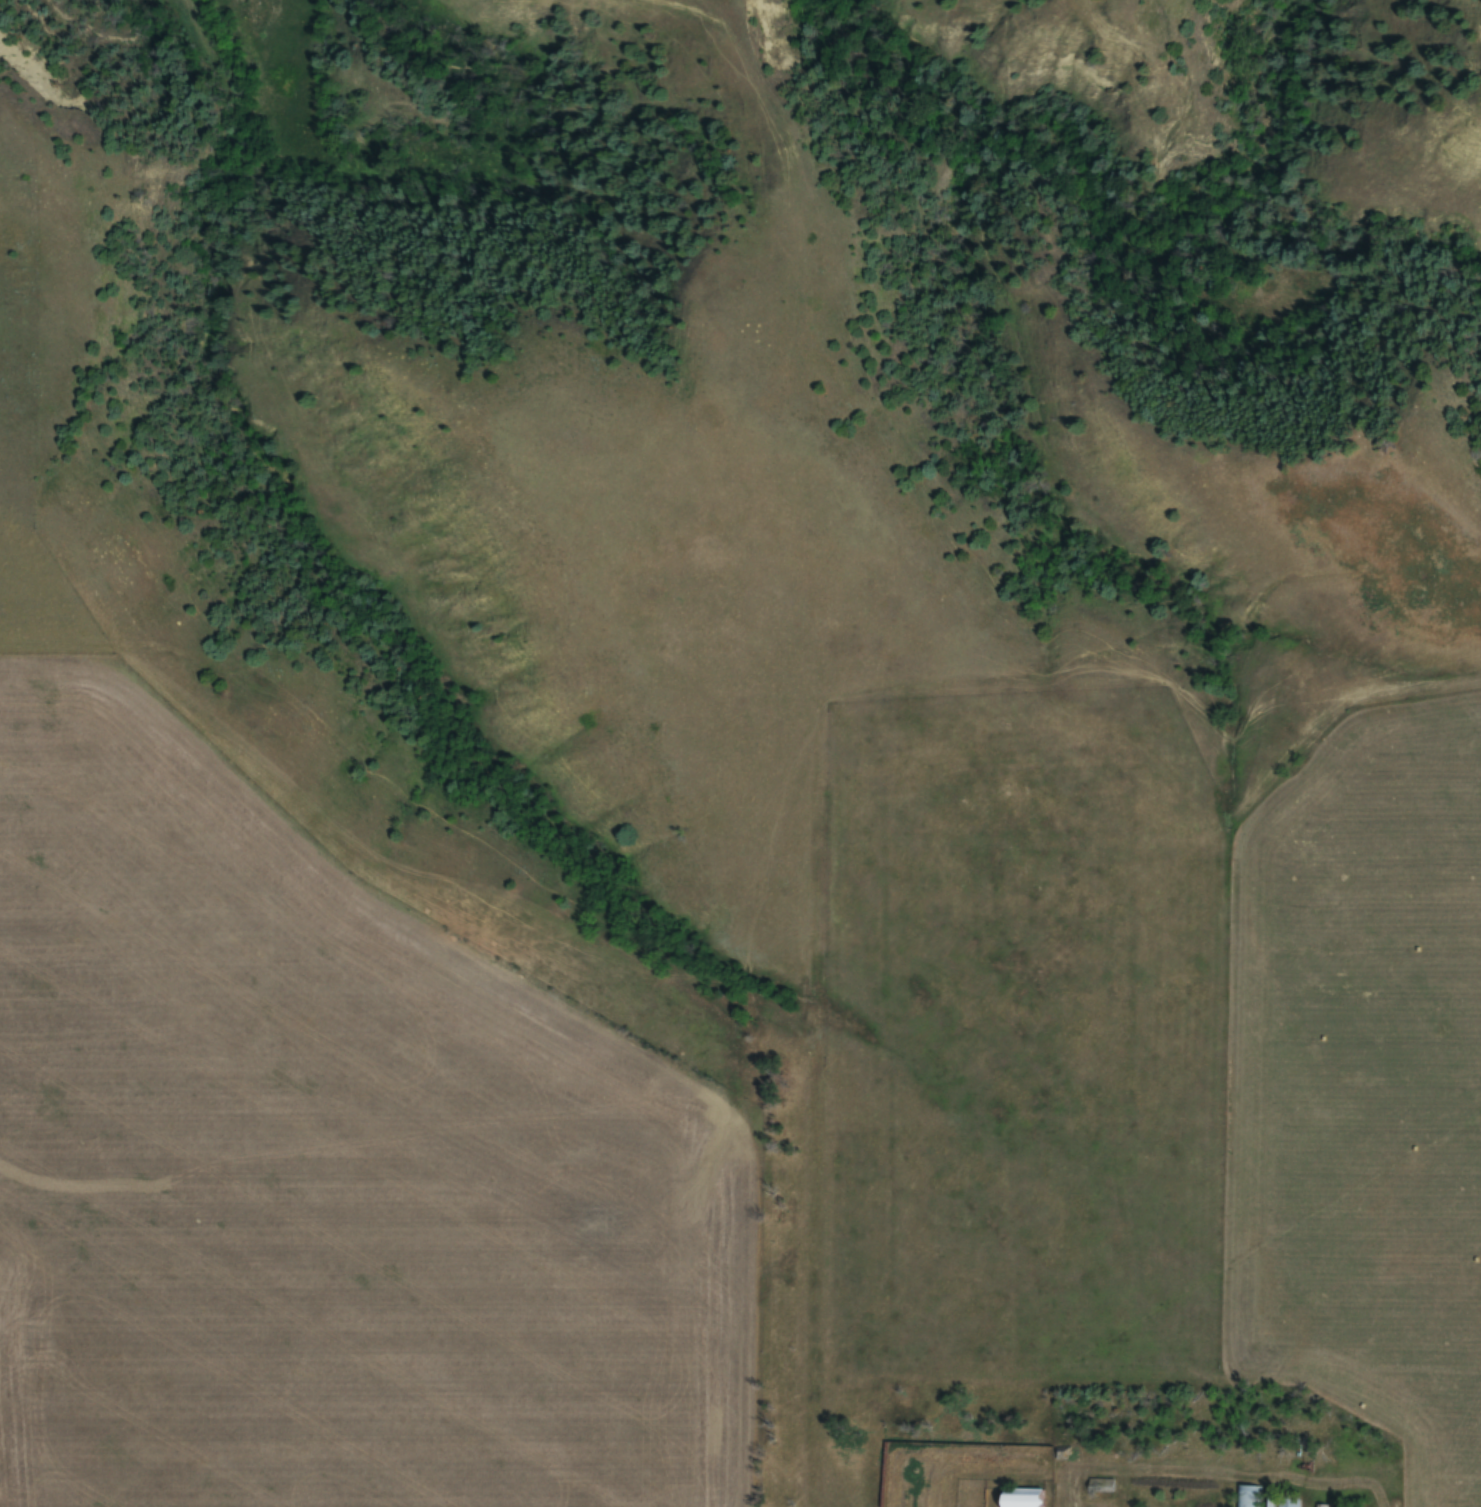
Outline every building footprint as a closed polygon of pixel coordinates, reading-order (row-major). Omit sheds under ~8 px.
[(1300,1493),(1274,1493),(1274,1488),(1267,1488),(1266,1506),(1300,1506),(1300,1493)] [(1000,1489),(1000,1506),(1044,1506),(1044,1489),(1000,1489)]
